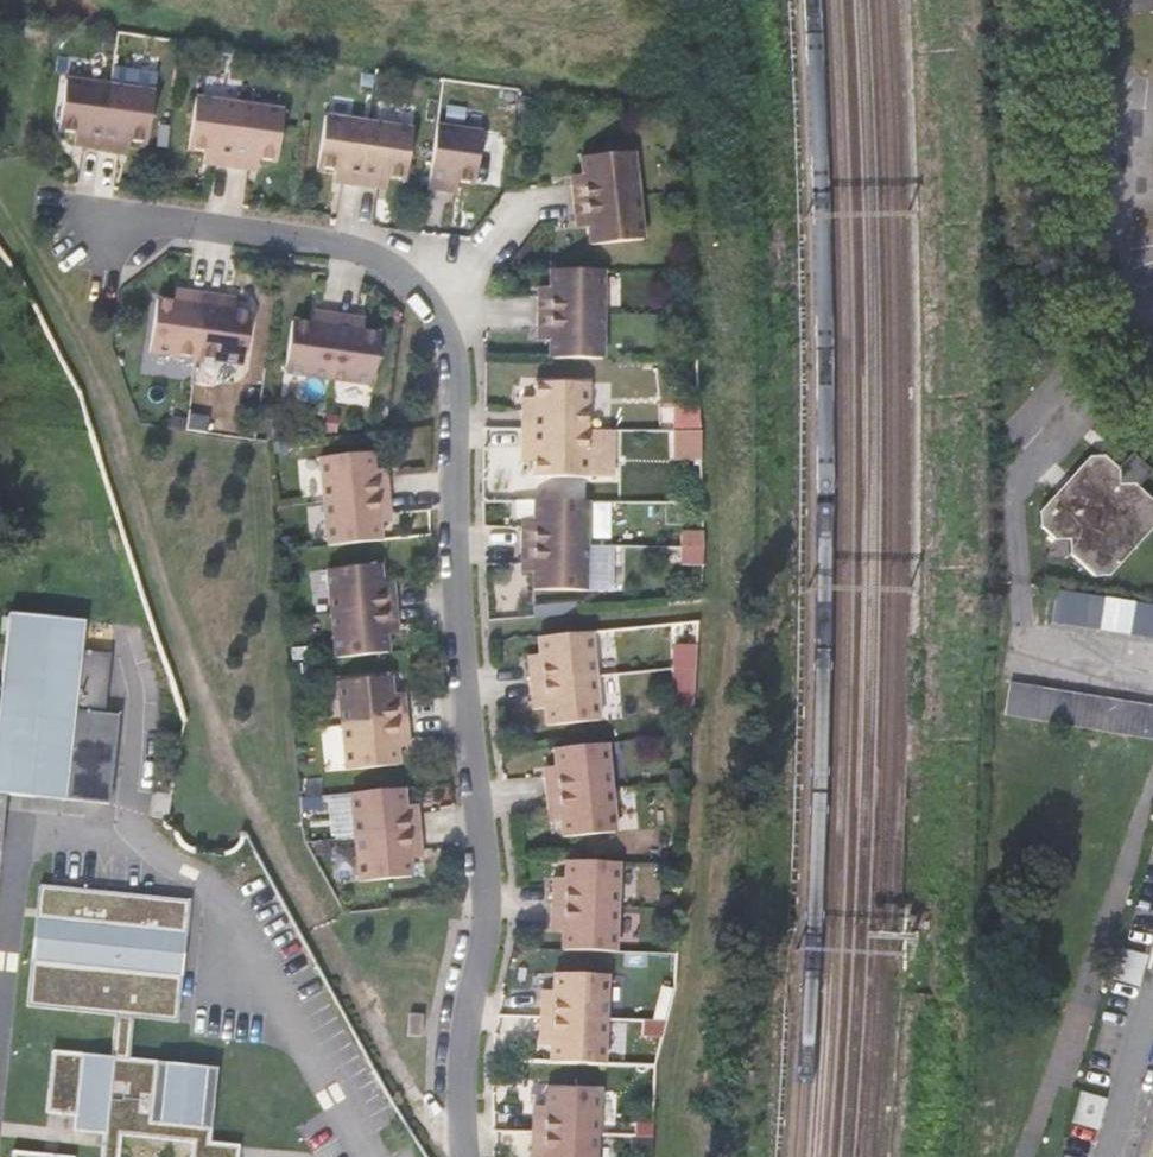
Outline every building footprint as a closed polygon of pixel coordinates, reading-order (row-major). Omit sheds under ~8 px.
[(88,184),(105,187),(114,122),(71,116),(63,167),(89,171),(88,184)] [(124,176),(151,180),(158,129),(114,122),(105,187),(122,189),(124,176)] [(656,134),(639,134),(640,166),(656,165),(656,134)] [(216,203),(233,206),(243,142),(200,135),(192,187),(218,191),(216,203)] [(253,196),(279,200),(287,149),(243,142),(233,206),(251,208),(253,196)] [(345,223),(362,225),(372,161),(328,154),(321,206),(347,210),(345,223)] [(382,216),(408,220),(416,168),(372,161),(362,225),(380,228),(382,216)] [(450,219),(477,223),(484,172),(440,165),(431,229),(448,232),(450,219)] [(574,224),(576,242),(641,236),(636,191),(584,196),(587,223),(574,224)] [(590,258),(592,285),(645,279),(641,236),(576,242),(577,259),(590,258)] [(539,336),(539,353),(604,354),(605,310),(552,309),(552,336),(539,336)] [(199,394),(208,330),(190,327),(189,340),(160,335),(152,386),(199,394)] [(226,332),(208,330),(199,394),(245,401),(253,349),(224,345),(226,332)] [(321,362),(294,358),(287,409),(331,416),(340,352),(323,349),(321,362)] [(358,355),(340,352),(331,416),(375,423),(383,371),(356,367),(358,355)] [(551,371),(551,397),(603,398),(604,354),(539,353),(538,371),(551,371)] [(522,450),(522,469),(587,470),(588,423),(536,422),(535,451),(522,450)] [(1125,452),(1111,470),(1111,468),(1094,455),(1079,457),(1061,478),(1065,482),(1056,493),(1052,489),(1032,512),(1033,528),(1050,542),(1066,540),(1066,555),(1091,576),(1105,576),(1152,518),(1152,510),(1152,504),(1131,486),(1145,468),(1125,452)] [(587,470),(522,469),(522,487),(534,488),(534,516),(586,517),(587,470)] [(1061,478),(1052,489),(1056,493),(1065,482),(1061,478)] [(376,517),(374,490),(322,495),(326,539),(391,533),(389,516),(376,517)] [(391,533),(326,539),(330,584),(382,579),(380,552),(392,551),(391,533)] [(522,567),(522,585),(587,586),(587,542),(535,540),(535,567),(522,567)] [(534,602),(533,630),(586,631),(587,586),(522,585),(521,602),(534,602)] [(1048,619),(1152,636),(1152,605),(1052,589),(1048,619)] [(383,630),(381,602),(329,607),(333,652),(398,646),(396,628),(383,630)] [(8,614),(0,685),(0,795),(114,808),(125,720),(108,718),(115,657),(88,654),(92,624),(8,614)] [(398,646),(333,652),(337,696),(389,691),(387,665),(400,663),(398,646)] [(528,705),(530,722),(594,716),(590,672),(538,676),(541,704),(528,705)] [(1038,687),(1006,683),(1001,716),(1033,720),(1038,687)] [(1038,687),(1033,720),(1152,740),(1152,706),(1038,687)] [(393,741),(390,715),(338,720),(343,764),(407,758),(406,740),(393,741)] [(544,739),(546,765),(598,760),(594,716),(530,722),(531,740),(544,739)] [(407,758),(343,764),(347,808),(398,803),(397,777),(409,776),(407,758)] [(543,816),(545,833),(610,828),(606,783),(554,788),(556,815),(543,816)] [(407,853),(404,827),(352,831),(356,876),(421,870),(419,852),(407,853)] [(560,850),(562,876),(614,872),(610,828),(545,833),(547,851),(560,850)] [(421,870),(356,876),(360,920),(412,915),(410,888),(423,887),(421,870)] [(192,909),(43,892),(30,1008),(178,1025),(192,909)] [(551,927),(550,944),(616,947),(617,902),(565,900),(564,927),(551,927)] [(1138,978),(1147,950),(1122,943),(1114,971),(1138,978)] [(563,962),(562,989),(614,991),(616,947),(550,944),(550,962),(563,962)] [(622,1003),(621,1016),(668,1018),(668,1006),(622,1003)] [(540,1038),(538,1056),(604,1059),(605,1014),(553,1012),(552,1039),(540,1038)] [(551,1074),(549,1101),(602,1103),(604,1059),(538,1056),(538,1073),(551,1074)] [(240,1149),(211,1145),(218,1074),(50,1057),(45,1117),(76,1120),(75,1138),(103,1141),(101,1156),(123,1156),(125,1137),(194,1143),(193,1156),(240,1156),(240,1149)] [(1095,1121),(1104,1093),(1080,1086),(1071,1114),(1095,1121)] [(628,1148),(648,1149),(650,1121),(629,1120),(628,1148)] [(531,1156),(596,1156),(597,1130),(545,1128),(544,1155),(531,1154),(531,1156)] [(614,1141),(598,1141),(597,1156),(614,1156),(614,1141)]
